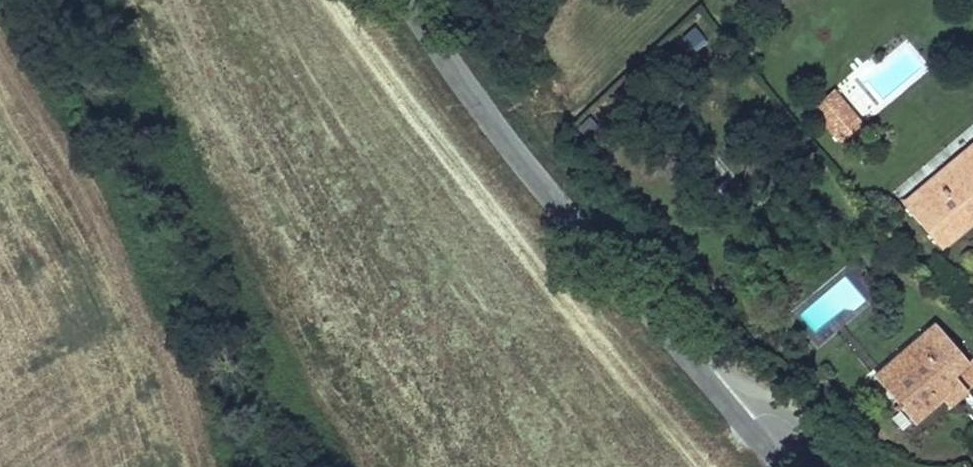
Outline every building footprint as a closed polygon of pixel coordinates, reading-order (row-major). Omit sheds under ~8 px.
[(835,88),(815,105),(844,139),(864,121),(835,88)] [(965,149),(955,158),(959,162),(904,207),(939,248),(972,220),(959,204),(972,192),(972,143),(965,149)] [(959,162),(955,158),(901,202),(904,207),(959,162)] [(893,357),(902,367),(889,378),(905,397),(899,402),(898,401),(896,403),(893,406),(897,409),(900,407),(914,421),(942,397),(972,370),(972,360),(971,357),(966,360),(933,322),(893,357)] [(873,374),(896,403),(898,401),(899,402),(905,397),(889,378),(902,367),(893,357),(873,374)] [(942,397),(949,403),(966,388),(968,390),(972,386),(972,370),(942,397)] [(909,442),(921,431),(914,421),(900,407),(897,409),(887,418),(909,442)]
